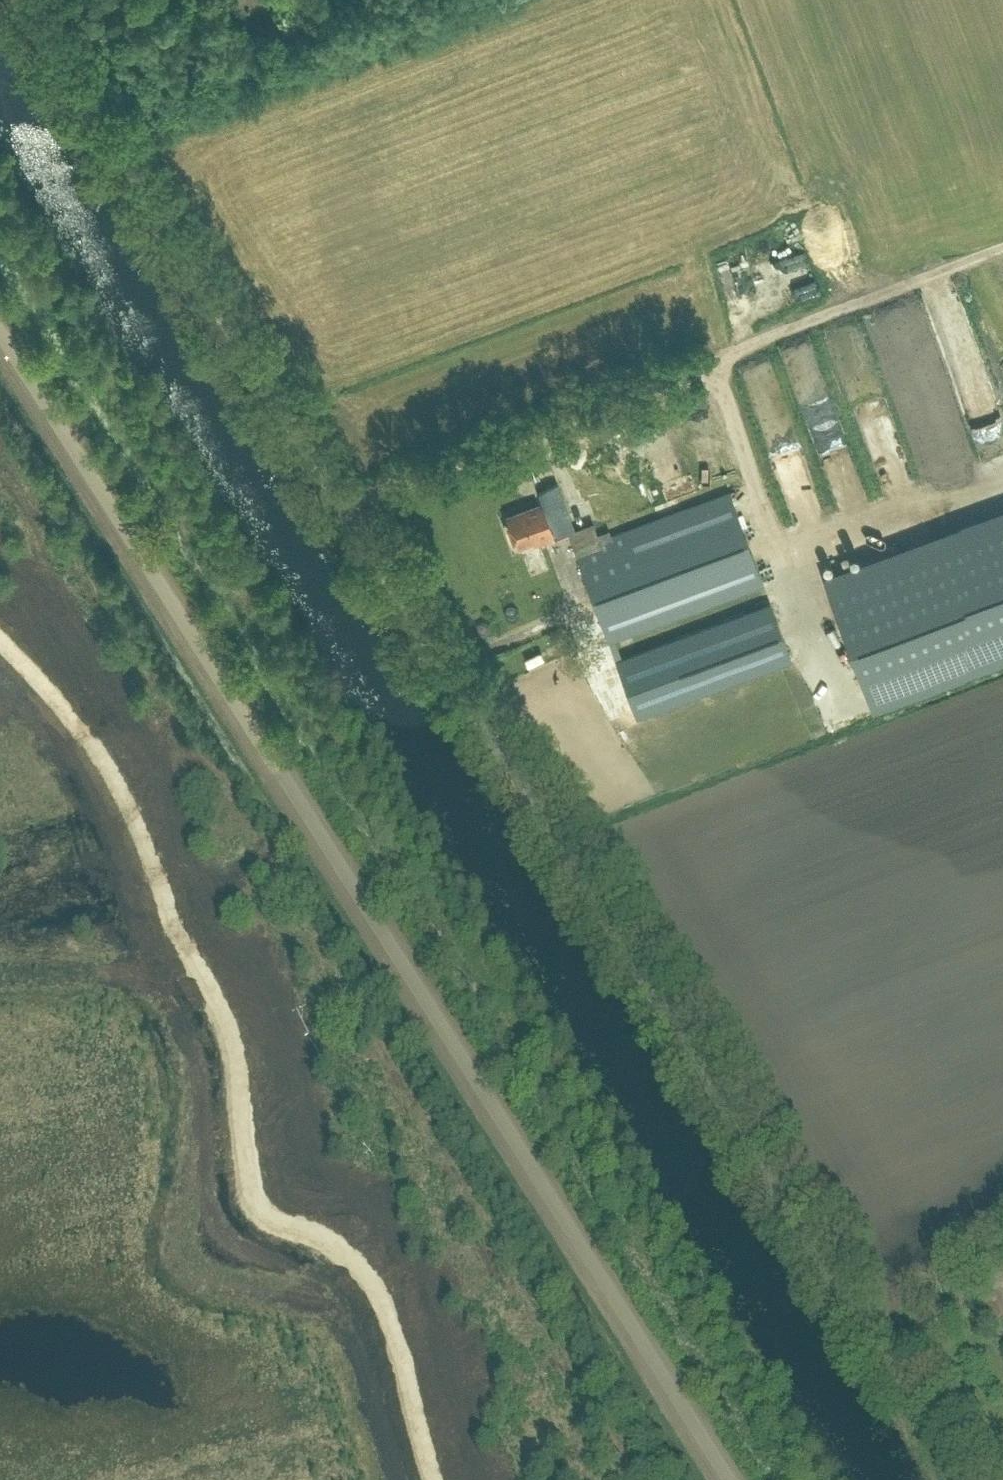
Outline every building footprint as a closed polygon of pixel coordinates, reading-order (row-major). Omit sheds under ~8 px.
[(528,471),(540,503),(503,517),(509,533),(507,533),(511,544),(514,543),(515,545),(531,539),(532,541),(551,534),(553,539),(568,534),(636,716),(791,659),(768,600),(621,654),(616,639),(762,585),(727,492),(609,536),(607,531),(595,535),(591,526),(649,504),(623,435),(528,471)] [(794,515),(822,509),(811,458),(783,464),(794,515)] [(825,579),(875,712),(1002,664),(1002,512),(825,579)]
